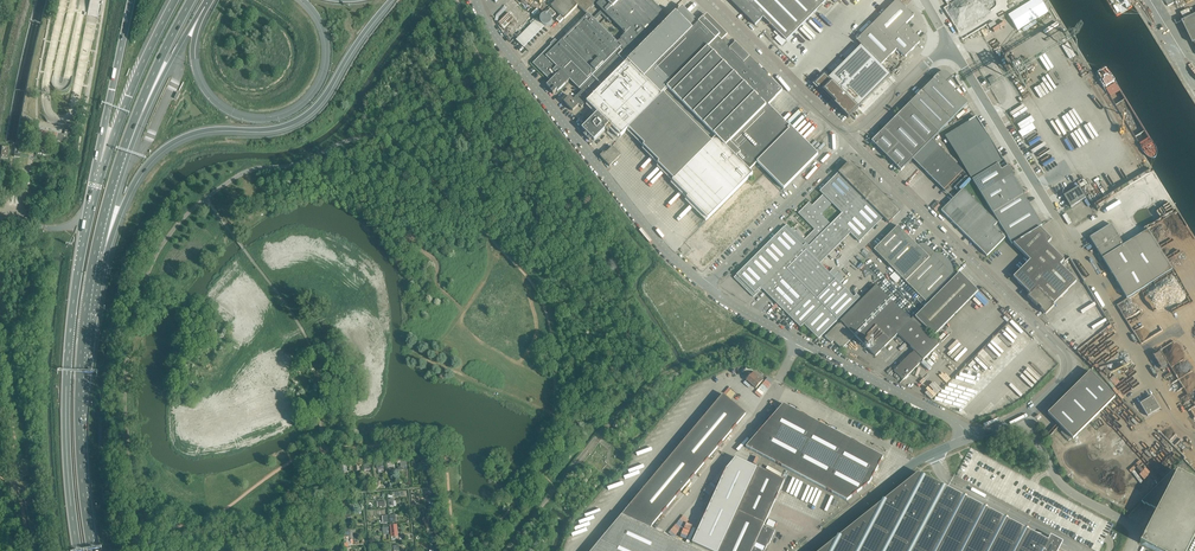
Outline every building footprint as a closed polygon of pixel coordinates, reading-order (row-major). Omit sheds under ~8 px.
[(87,14),(99,17),(102,0),(90,0),(87,14)] [(590,0),(556,0),(550,6),(560,16),(557,20),(560,23),(564,19),(578,5),(585,13),(593,4),(590,0)] [(645,1),(646,0),(590,0),(593,4),(596,1),(598,4),(596,5),(602,11),(613,21),(625,34),(621,38),(631,48),(636,53),(638,51),(666,22),(645,1)] [(827,0),(730,0),(755,25),(763,17),(786,41),(827,0)] [(864,48),(880,65),(897,49),(905,57),(919,43),(920,43),(920,39),(918,37),(915,34),(906,24),(914,16),(897,0),(857,41),(864,48)] [(631,58),(627,62),(644,78),(704,18),(703,17),(702,19),(686,2),(666,22),(638,51),(636,53),(631,58)] [(962,34),(960,40),(974,33),(973,29),(972,32),(969,33),(968,30),(962,28),(964,20),(961,13),(958,12),(956,13),(952,12),(950,8),(950,7),(949,8),(946,7),(958,33),(962,34)] [(601,15),(610,24),(613,21),(602,11),(594,19),(595,21),(601,15)] [(508,12),(498,22),(504,28),(514,18),(508,12)] [(553,17),(544,13),(540,21),(549,26),(553,17)] [(631,48),(621,38),(621,39),(617,42),(595,21),(594,19),(588,14),(559,43),(555,40),(550,44),(551,45),(547,50),(545,48),(543,50),(545,52),(533,64),(551,82),(547,86),(552,91),(551,92),(553,94),(556,91),(558,92),(570,80),(579,90),(580,89),(582,91),(573,100),(579,106),(581,108),(587,102),(627,62),(631,58),(636,53),(631,48)] [(1182,22),(1193,44),(1194,43),(1194,44),(1194,16),(1182,22)] [(693,29),(644,78),(660,94),(666,88),(716,137),(750,170),(757,163),(784,189),(815,158),(817,156),(818,155),(818,154),(791,128),(768,105),(783,90),(781,89),(773,81),(770,84),(768,84),(762,82),(763,79),(757,77),(758,74),(752,72),(753,69),(747,67),(748,64),(742,62),(743,58),(737,57),(738,53),(732,52),(733,46),(725,38),(722,40),(722,39),(718,38),(717,37),(717,33),(712,32),(713,29),(707,27),(708,24),(703,23),(701,21),(699,23),(693,29)] [(522,46),(522,45),(539,29),(533,23),(516,40),(522,46)] [(825,75),(815,85),(835,105),(848,118),(891,76),(880,65),(861,46),(829,78),(825,75)] [(627,62),(587,102),(598,113),(610,125),(606,129),(608,131),(610,129),(618,137),(620,135),(621,136),(627,130),(625,129),(660,94),(644,78),(627,62)] [(939,74),(909,104),(939,133),(968,103),(947,83),(953,77),(952,77),(952,78),(948,74),(947,73),(946,73),(945,72),(944,72),(943,72),(942,72),(941,73),(940,73),(939,74),(938,74),(939,74)] [(991,84),(997,82),(995,75),(989,77),(991,84)] [(627,130),(628,132),(643,147),(643,146),(644,147),(642,149),(658,164),(659,165),(657,166),(672,182),(716,137),(666,88),(660,94),(625,129),(627,130)] [(579,106),(573,100),(570,96),(564,103),(573,112),(579,106)] [(926,145),(932,140),(939,133),(909,104),(897,116),(926,145)] [(595,140),(606,129),(610,125),(598,113),(582,128),(584,130),(584,131),(584,132),(585,132),(586,133),(584,135),(589,139),(589,140),(590,140),(591,140),(591,139),(592,138),(595,140)] [(901,171),(913,159),(926,145),(897,116),(880,133),(879,133),(872,141),(875,145),(875,146),(876,145),(884,154),(886,156),(888,158),(897,167),(901,171)] [(959,128),(945,136),(966,171),(972,179),(1002,160),(976,117),(959,128)] [(57,134),(40,130),(39,138),(56,142),(57,134)] [(685,201),(687,203),(706,221),(708,219),(708,220),(753,174),(750,170),(716,137),(672,182),(671,183),(687,199),(685,201)] [(932,140),(926,145),(913,159),(944,190),(963,171),(932,140)] [(9,148),(2,147),(1,158),(8,159),(9,148)] [(600,156),(603,159),(603,160),(609,166),(621,155),(613,147),(612,147),(610,150),(607,152),(605,151),(600,156)] [(1002,160),(972,179),(981,193),(1008,238),(1012,244),(1013,243),(1039,227),(1042,225),(1024,196),(1024,195),(1011,175),(1012,175),(1013,171),(1011,167),(1007,166),(1006,165),(1002,167),(1001,165),(1004,162),(1003,160),(1002,160)] [(849,161),(838,173),(883,218),(889,224),(900,212),(849,161)] [(784,228),(749,263),(734,278),(753,297),(761,290),(765,294),(766,293),(789,315),(810,293),(815,298),(835,278),(830,273),(820,263),(850,233),(859,241),(883,218),(838,173),(820,191),(823,194),(832,203),(842,213),(831,224),(821,214),(812,206),(809,202),(798,213),(815,230),(805,240),(796,231),(794,232),(791,229),(788,232),(784,228)] [(715,251),(719,255),(762,212),(758,208),(761,204),(762,206),(766,202),(765,201),(769,197),(757,185),(707,236),(718,247),(715,251)] [(1071,207),(1086,198),(1079,187),(1064,196),(1071,207)] [(941,211),(987,256),(1005,238),(1004,237),(1006,235),(1000,226),(997,223),(963,189),(941,211)] [(821,214),(832,203),(823,194),(812,206),(821,214)] [(1090,238),(1127,298),(1148,285),(1111,225),(1090,238)] [(894,229),(874,250),(920,297),(917,300),(922,305),(925,302),(952,276),(955,273),(955,272),(954,273),(953,274),(951,273),(951,271),(951,270),(951,269),(951,268),(950,267),(950,265),(949,264),(948,263),(948,262),(947,261),(946,260),(945,260),(944,259),(943,258),(942,258),(941,257),(939,257),(938,256),(937,256),(936,256),(934,256),(926,247),(925,247),(925,246),(924,246),(923,246),(922,246),(921,246),(920,247),(919,247),(917,246),(917,245),(899,227),(898,226),(895,229),(894,229)] [(1051,240),(1040,228),(1013,244),(1030,261),(1013,277),(1030,294),(1027,297),(1037,306),(1038,306),(1041,309),(1040,310),(1045,315),(1054,306),(1053,305),(1077,282),(1060,265),(1064,261),(1047,244),(1051,240)] [(830,273),(835,278),(840,283),(844,279),(834,269),(830,273)] [(959,273),(954,278),(915,317),(934,335),(978,291),(959,273)] [(840,283),(835,278),(815,298),(823,306),(825,308),(845,288),(840,283)] [(838,324),(825,336),(825,337),(831,343),(834,341),(841,349),(855,335),(875,356),(897,334),(914,351),(894,371),(903,380),(939,344),(913,318),(911,320),(876,285),(840,321),(841,322),(839,324),(838,324)] [(854,297),(845,288),(825,308),(837,320),(860,297),(857,294),(854,297)] [(789,315),(792,318),(801,327),(802,327),(804,324),(823,306),(815,298),(810,293),(789,315)] [(804,324),(808,328),(819,339),(837,320),(825,308),(823,306),(804,324)] [(1159,353),(1153,356),(1161,369),(1167,365),(1159,353)] [(746,380),(751,384),(756,388),(763,380),(758,376),(754,372),(746,380)] [(1107,405),(1114,398),(1115,397),(1090,372),(1048,413),(1057,423),(1073,439),(1079,433),(1080,432),(1084,428),(1085,427),(1085,426),(1089,423),(1091,421),(1095,417),(1097,415),(1101,411),(1107,405)] [(772,381),(766,378),(762,386),(767,389),(772,381)] [(725,392),(732,398),(736,394),(729,387),(725,392)] [(622,516),(651,529),(653,525),(746,415),(724,395),(622,516)] [(1160,409),(1152,396),(1140,404),(1147,416),(1160,409)] [(883,457),(866,448),(784,404),(746,447),(847,500),(869,483),(883,457)] [(1121,409),(1117,413),(1126,422),(1130,417),(1121,409)] [(1126,422),(1117,413),(1113,417),(1121,426),(1126,422)] [(1113,417),(1109,422),(1117,430),(1121,426),(1113,417)] [(1138,426),(1130,417),(1126,422),(1134,430),(1138,426)] [(1113,434),(1117,430),(1109,422),(1105,426),(1113,434)] [(1126,422),(1121,426),(1130,434),(1134,430),(1126,422)] [(1051,435),(1058,441),(1066,433),(1060,426),(1051,435)] [(1100,430),(1109,438),(1113,434),(1105,426),(1100,430)] [(1130,434),(1121,426),(1117,430),(1126,438),(1130,434)] [(1100,430),(1096,434),(1105,443),(1109,438),(1100,430)] [(1122,443),(1126,438),(1117,430),(1113,434),(1122,443)] [(1073,439),(1066,433),(1058,441),(1064,448),(1073,439)] [(1092,438),(1101,447),(1105,443),(1096,434),(1092,438)] [(1113,434),(1109,438),(1117,447),(1122,443),(1113,434)] [(1092,438),(1088,443),(1096,451),(1101,447),(1092,438)] [(1105,443),(1113,451),(1117,447),(1109,438),(1105,443)] [(1152,439),(1147,443),(1156,451),(1160,447),(1152,439)] [(1092,455),(1096,451),(1088,443),(1084,447),(1092,455)] [(1101,447),(1109,455),(1113,451),(1105,443),(1101,447)] [(1152,456),(1156,451),(1147,443),(1143,447),(1152,456)] [(1092,455),(1084,447),(1080,451),(1088,459),(1092,455)] [(1105,459),(1109,455),(1101,447),(1096,451),(1105,459)] [(1147,460),(1152,456),(1143,447),(1139,452),(1147,460)] [(1156,451),(1164,460),(1169,456),(1160,447),(1156,451)] [(1079,542),(1095,550),(1099,550),(1111,530),(1114,525),(1039,484),(1031,480),(971,448),(956,476),(1079,542)] [(1080,451),(1075,455),(1084,464),(1088,459),(1080,451)] [(1096,451),(1092,455),(1101,464),(1105,459),(1096,451)] [(1156,451),(1152,456),(1160,464),(1164,460),(1156,451)] [(1143,464),(1147,460),(1139,452),(1135,456),(1143,464)] [(1080,468),(1084,464),(1075,455),(1071,460),(1080,468)] [(1097,468),(1101,464),(1092,455),(1088,459),(1097,468)] [(1143,464),(1135,456),(1131,460),(1139,468),(1143,464)] [(1147,460),(1156,468),(1160,464),(1152,456),(1147,460)] [(692,543),(710,550),(765,550),(768,545),(769,545),(775,531),(767,527),(766,529),(763,528),(784,481),(736,458),(726,469),(692,543)] [(1067,464),(1076,472),(1080,468),(1071,460),(1071,459),(1067,464)] [(1092,472),(1097,468),(1088,459),(1084,464),(1092,472)] [(1139,468),(1131,460),(1126,464),(1135,473),(1139,468)] [(1156,468),(1147,460),(1143,464),(1152,472),(1156,468)] [(1076,472),(1067,464),(1062,469),(1070,477),(1076,472)] [(1080,468),(1088,476),(1092,472),(1084,464),(1080,468)] [(1131,477),(1135,473),(1126,464),(1122,468),(1131,477)] [(1143,464),(1139,468),(1148,477),(1152,472),(1143,464)] [(1080,468),(1076,472),(1084,481),(1088,476),(1080,468)] [(1131,477),(1122,468),(1118,473),(1127,481),(1131,477)] [(1143,481),(1148,477),(1139,468),(1135,473),(1143,481)] [(1140,543),(1155,550),(1194,550),(1194,486),(1177,472),(1176,473),(1173,471),(1141,502),(1144,505),(1145,504),(1149,507),(1150,506),(1157,510),(1140,543)] [(1084,481),(1076,472),(1070,477),(1079,486),(1084,481)] [(1063,542),(1050,536),(1049,538),(1044,535),(1027,530),(948,489),(919,473),(821,550),(1058,550),(1063,542)] [(1118,473),(1114,477),(1122,485),(1127,481),(1118,473)] [(1135,473),(1131,477),(1139,485),(1143,481),(1135,473)] [(1118,489),(1122,485),(1114,477),(1110,481),(1118,489)] [(1131,477),(1127,481),(1135,489),(1139,485),(1131,477)] [(1105,485),(1114,494),(1118,489),(1110,481),(1105,485)] [(1131,494),(1135,489),(1127,481),(1122,485),(1131,494)] [(1114,494),(1105,485),(1097,494),(1108,500),(1114,494)] [(1131,494),(1122,485),(1118,489),(1127,498),(1131,494)] [(1114,494),(1123,502),(1127,498),(1118,489),(1114,494)] [(1114,494),(1108,500),(1118,506),(1123,502),(1114,494)] [(651,529),(622,516),(592,550),(699,550),(651,529)] [(570,541),(584,536),(582,530),(575,532),(576,536),(569,538),(570,541)]
